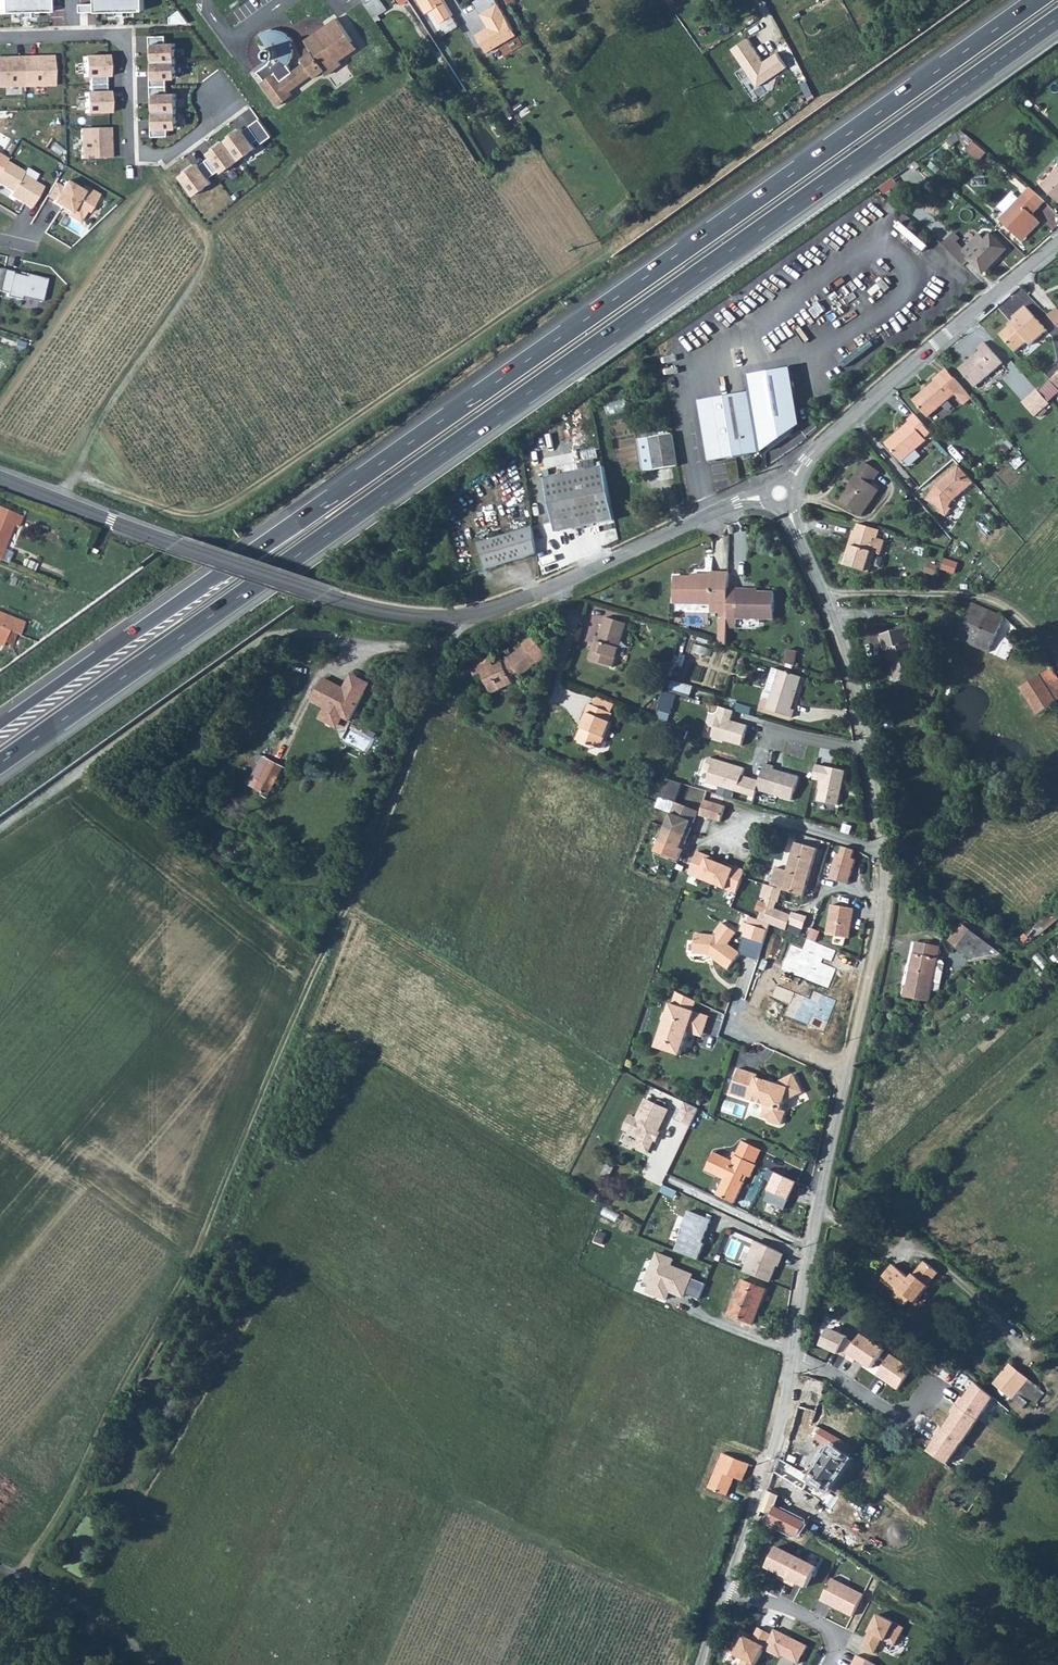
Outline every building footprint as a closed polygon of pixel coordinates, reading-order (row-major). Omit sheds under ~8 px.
[(3,14),(22,14),(22,0),(3,0),(3,14)] [(46,0),(28,0),(28,13),(47,13),(46,0)] [(98,10),(117,10),(117,0),(97,0),(98,10)] [(141,0),(122,0),(123,10),(141,9),(141,0)] [(374,17),(387,8),(382,0),(369,0),(365,2),(374,17)] [(427,12),(433,9),(442,23),(454,16),(445,0),(420,0),(427,12)] [(520,34),(501,2),(482,13),(490,27),(478,34),(488,52),(520,34)] [(356,49),(335,20),(304,42),(311,52),(301,59),(304,63),(291,72),(286,65),(290,58),(291,53),(289,44),(292,43),(289,38),(283,33),(275,31),(267,31),(260,35),(268,46),(265,50),(265,53),(267,57),(270,59),(269,62),(255,71),(260,74),(263,79),(260,81),(276,104),(291,94),(288,91),(312,75),(314,78),(323,72),(325,74),(340,63),(338,61),(356,49)] [(166,36),(150,36),(150,52),(153,52),(153,62),(177,62),(176,42),(166,43),(166,36)] [(749,39),(733,50),(759,88),(787,68),(776,53),(764,61),(749,39)] [(0,57),(0,88),(27,88),(27,56),(0,57)] [(55,56),(27,56),(27,88),(55,87),(55,56)] [(112,57),(85,58),(86,78),(90,78),(90,86),(105,85),(105,78),(112,78),(112,57)] [(151,72),(151,87),(167,87),(167,80),(177,80),(177,62),(153,62),(153,72),(151,72)] [(86,93),(87,114),(113,113),(112,92),(105,92),(105,85),(90,86),(90,93),(86,93)] [(167,87),(151,87),(151,103),(153,103),(154,113),(177,112),(177,93),(166,94),(167,87)] [(76,97),(77,110),(85,109),(84,96),(76,97)] [(523,99),(507,111),(515,123),(532,110),(523,99)] [(152,123),(152,138),(168,138),(167,131),(178,131),(177,112),(154,113),(154,123),(152,123)] [(243,128),(226,140),(242,161),(259,148),(254,143),(260,139),(251,126),(245,131),(243,128)] [(111,127),(81,129),(82,160),(113,159),(111,127)] [(947,141),(951,147),(960,140),(966,135),(961,131),(947,141)] [(960,140),(967,148),(973,153),(979,147),(966,135),(960,140)] [(242,161),(226,140),(210,152),(212,155),(206,160),(215,172),(221,168),(225,174),(242,161)] [(198,161),(181,174),(197,194),(214,182),(209,176),(215,172),(206,160),(200,164),(198,161)] [(5,161),(0,169),(0,185),(10,191),(8,195),(30,208),(42,187),(33,181),(21,174),(23,172),(5,161)] [(23,172),(21,174),(33,181),(37,174),(25,167),(23,172)] [(1057,202),(1057,168),(1045,182),(1049,185),(1045,190),(1057,202)] [(876,191),(884,198),(896,184),(892,180),(876,191)] [(53,200),(51,202),(60,207),(62,205),(70,210),(68,212),(67,215),(78,222),(84,211),(87,212),(97,194),(84,186),(81,191),(64,181),(60,187),(53,200)] [(1041,186),(1045,190),(1049,185),(1045,182),(1041,186)] [(60,187),(53,183),(46,196),(53,200),(60,187)] [(1000,220),(1019,239),(1038,219),(1033,215),(1045,202),(1030,187),(1018,201),(1011,194),(998,208),(1005,214),(1000,220)] [(1019,239),(1023,242),(1041,222),(1038,219),(1019,239)] [(941,239),(947,233),(934,227),(931,229),(941,239)] [(939,241),(964,265),(969,261),(982,273),(1006,249),(990,234),(985,240),(979,235),(965,250),(956,242),(959,239),(953,233),(950,237),(947,233),(941,239),(939,241)] [(2,269),(0,277),(0,292),(6,293),(5,296),(19,300),(20,297),(40,302),(46,278),(25,273),(24,276),(18,274),(11,273),(11,272),(2,269)] [(1008,326),(1000,333),(1017,352),(1027,342),(1030,345),(1047,331),(1025,306),(1012,317),(1014,318),(1017,322),(1013,326),(1011,324),(1008,326)] [(1057,326),(1057,309),(1057,308),(1047,315),(1057,326)] [(960,369),(976,387),(1003,363),(984,341),(977,348),(980,351),(960,369)] [(941,375),(948,383),(954,378),(947,370),(941,375)] [(751,378),(752,394),(763,455),(805,430),(794,371),(751,378)] [(941,375),(940,374),(933,379),(935,381),(913,400),(928,417),(956,393),(966,403),(972,398),(954,378),(948,383),(941,375)] [(1038,389),(1024,402),(1037,416),(1051,404),(1038,389)] [(752,394),(701,403),(712,464),(763,455),(752,394)] [(887,445),(902,461),(926,440),(924,438),(931,433),(914,414),(908,420),(910,422),(898,433),(900,435),(887,445)] [(885,443),(887,445),(900,435),(898,433),(885,443)] [(650,438),(655,469),(677,466),(672,434),(650,438)] [(841,502),(861,516),(879,490),(868,482),(871,478),(874,481),(880,472),(865,462),(850,483),(853,485),(841,502)] [(976,484),(960,467),(938,487),(930,497),(932,504),(939,509),(939,513),(948,518),(953,510),(950,508),(955,502),(976,484)] [(604,468),(544,479),(554,533),(614,521),(604,468)] [(1,551),(13,524),(18,526),(22,516),(0,507),(0,554),(1,551)] [(858,524),(855,531),(853,531),(843,565),(863,571),(873,537),(876,529),(858,524)] [(533,527),(478,543),(486,569),(537,554),(533,527)] [(863,571),(869,572),(875,553),(870,551),(874,539),(877,540),(880,530),(876,529),(873,537),(863,571)] [(0,554),(0,562),(6,565),(10,555),(1,551),(0,554)] [(943,566),(957,571),(961,561),(946,556),(943,566)] [(925,572),(936,576),(940,566),(928,562),(925,572)] [(943,567),(937,578),(950,584),(955,573),(943,567)] [(691,577),(674,577),(673,604),(711,605),(711,607),(727,608),(728,588),(728,573),(712,572),(712,574),(703,574),(703,577),(691,577)] [(727,628),(736,629),(737,619),(773,620),(774,592),(758,592),(745,591),(745,589),(728,588),(727,608),(727,613),(727,617),(727,628)] [(973,602),(956,638),(985,652),(1003,616),(973,602)] [(9,632),(17,635),(23,623),(23,621),(0,612),(0,628),(9,632)] [(718,643),(726,645),(727,628),(727,617),(719,617),(718,643)] [(593,651),(590,661),(613,668),(626,624),(606,618),(599,638),(595,652),(593,651)] [(17,635),(25,639),(31,626),(23,623),(17,635)] [(2,646),(9,632),(0,628),(0,645),(2,646)] [(880,635),(884,651),(888,649),(897,682),(919,676),(906,628),(880,635)] [(486,684),(494,680),(499,689),(512,683),(509,678),(518,673),(521,676),(537,662),(538,663),(548,655),(531,636),(522,644),(523,646),(507,660),(508,662),(503,665),(502,662),(494,666),(490,658),(484,661),(482,657),(471,662),(473,666),(470,667),(475,676),(481,673),(486,684)] [(785,664),(795,667),(797,651),(788,650),(785,664)] [(296,659),(309,662),(310,655),(298,652),(296,659)] [(760,708),(791,717),(793,710),(790,709),(800,676),(773,668),(766,689),(773,691),(769,702),(762,700),(760,708)] [(323,679),(311,701),(325,708),(322,715),(323,719),(333,724),(337,723),(339,716),(354,722),(372,684),(352,674),(345,690),(323,679)] [(1021,688),(1048,730),(1057,723),(1057,703),(1040,675),(1021,688)] [(486,684),(491,693),(499,689),(494,680),(486,684)] [(669,689),(690,695),(692,687),(671,681),(669,689)] [(665,690),(661,708),(672,711),(676,693),(665,690)] [(576,740),(589,745),(590,745),(599,748),(610,722),(609,722),(615,705),(598,697),(594,706),(589,704),(581,722),(583,723),(576,740)] [(736,712),(722,708),(713,737),(743,746),(749,725),(733,721),(736,712)] [(758,791),(761,781),(744,776),(746,768),(710,757),(705,771),(711,773),(708,783),(756,798),(758,791)] [(255,789),(267,795),(282,767),(270,760),(255,789)] [(761,781),(758,791),(793,801),(800,777),(776,770),(777,766),(766,763),(761,781)] [(818,765),(814,780),(822,783),(817,800),(838,806),(847,773),(818,765)] [(694,820),(698,809),(675,800),(656,849),(678,858),(683,847),(680,846),(682,841),(685,842),(692,825),(689,824),(691,819),(694,820)] [(699,815),(720,822),(724,807),(704,800),(699,815)] [(812,847),(789,840),(782,869),(771,866),(766,883),(761,882),(757,895),(775,900),(779,888),(799,894),(809,860),(812,847)] [(818,848),(812,847),(809,860),(814,862),(818,848)] [(709,854),(698,849),(689,872),(737,891),(746,869),(735,864),(734,867),(729,865),(713,858),(708,856),(709,854)] [(789,913),(761,902),(755,917),(771,923),(783,928),(789,913)] [(856,909),(833,905),(828,935),(851,939),(856,909)] [(1035,928),(1042,934),(1057,921),(1057,909),(1035,928)] [(765,941),(771,923),(755,917),(750,915),(748,922),(744,921),(741,930),(745,931),(744,935),(765,941)] [(694,952),(709,954),(729,969),(741,952),(728,942),(736,931),(723,921),(716,930),(718,932),(717,935),(697,932),(694,952)] [(949,941),(972,959),(985,941),(963,924),(949,941)] [(817,944),(822,932),(814,928),(809,940),(817,944)] [(904,996),(930,1002),(934,983),(941,984),(945,964),(943,961),(938,960),(940,947),(916,942),(908,985),(906,985),(904,996)] [(688,1032),(695,1011),(698,1003),(677,992),(674,1004),(671,1003),(656,1047),(680,1055),(688,1032)] [(688,1032),(702,1037),(709,1016),(695,1011),(688,1032)] [(769,1081),(758,1077),(758,1074),(739,1068),(731,1093),(761,1103),(765,1110),(763,1117),(771,1119),(772,1123),(781,1126),(785,1124),(789,1112),(785,1110),(787,1101),(805,1092),(796,1073),(771,1086),(769,1081)] [(670,1111),(646,1100),(638,1117),(631,1114),(624,1131),(639,1138),(635,1148),(649,1154),(655,1142),(658,1144),(663,1133),(660,1131),(670,1111)] [(706,1170),(724,1179),(717,1195),(735,1203),(744,1183),(742,1181),(745,1175),(750,1178),(756,1166),(754,1165),(761,1151),(741,1142),(736,1154),(734,1153),(732,1157),(734,1158),(733,1161),(714,1153),(706,1170)] [(607,1165),(613,1168),(616,1164),(610,1159),(607,1165)] [(607,1165),(602,1174),(608,1177),(613,1168),(607,1165)] [(779,1174),(766,1201),(785,1210),(789,1201),(792,1202),(800,1184),(779,1174)] [(594,1190),(601,1193),(604,1186),(597,1183),(594,1190)] [(712,1219),(692,1211),(686,1225),(690,1226),(681,1250),(698,1256),(712,1219)] [(786,1256),(757,1244),(745,1273),(775,1285),(786,1256)] [(678,1261),(660,1254),(649,1282),(653,1284),(649,1293),(669,1301),(673,1291),(702,1303),(710,1283),(698,1279),(699,1275),(676,1266),(678,1261)] [(885,1275),(918,1300),(939,1273),(925,1261),(910,1279),(893,1264),(885,1275)] [(883,1276),(893,1284),(910,1299),(916,1303),(918,1300),(885,1275),(883,1276)] [(728,1314),(752,1323),(766,1289),(742,1280),(728,1314)] [(893,1284),(890,1288),(895,1292),(892,1297),(904,1306),(910,1299),(893,1284)] [(870,1297),(883,1305),(885,1302),(873,1293),(870,1297)] [(847,1355),(853,1344),(827,1329),(817,1348),(836,1358),(839,1351),(847,1355)] [(853,1344),(847,1355),(869,1370),(883,1349),(861,1334),(853,1344)] [(894,1355),(879,1376),(902,1390),(916,1370),(894,1355)] [(994,1384),(1013,1399),(1032,1379),(1012,1362),(994,1384)] [(1013,1399),(1024,1408),(1029,1402),(1034,1406),(1047,1392),(1032,1379),(1013,1399)] [(996,1399),(975,1384),(958,1408),(979,1423),(996,1399)] [(792,1432),(814,1439),(831,1449),(812,1478),(811,1479),(829,1491),(857,1448),(814,1424),(817,1412),(799,1406),(792,1432)] [(979,1423),(958,1408),(944,1428),(964,1443),(979,1423)] [(964,1443),(944,1428),(927,1453),(948,1467),(964,1443)] [(727,1496),(734,1478),(742,1481),(749,1464),(723,1453),(709,1488),(727,1496)] [(774,1473),(804,1491),(811,1479),(812,1478),(784,1461),(779,1459),(774,1473)] [(804,1491),(822,1501),(829,1491),(811,1479),(804,1491)] [(759,1516),(800,1535),(804,1530),(807,1524),(775,1509),(780,1495),(768,1490),(759,1516)] [(816,1566),(777,1547),(766,1570),(805,1589),(816,1566)] [(867,1594),(834,1578),(823,1600),(856,1616),(867,1594)] [(874,1635),(869,1645),(883,1651),(889,1637),(904,1644),(911,1628),(879,1613),(870,1633),(874,1635)] [(778,1628),(775,1635),(762,1629),(758,1639),(746,1634),(735,1656),(746,1662),(745,1664),(757,1664),(765,1648),(802,1664),(803,1664),(813,1645),(778,1628)] [(957,1658),(950,1655),(945,1664),(954,1664),(957,1658)] [(863,1656),(858,1664),(881,1664),(863,1656)]
